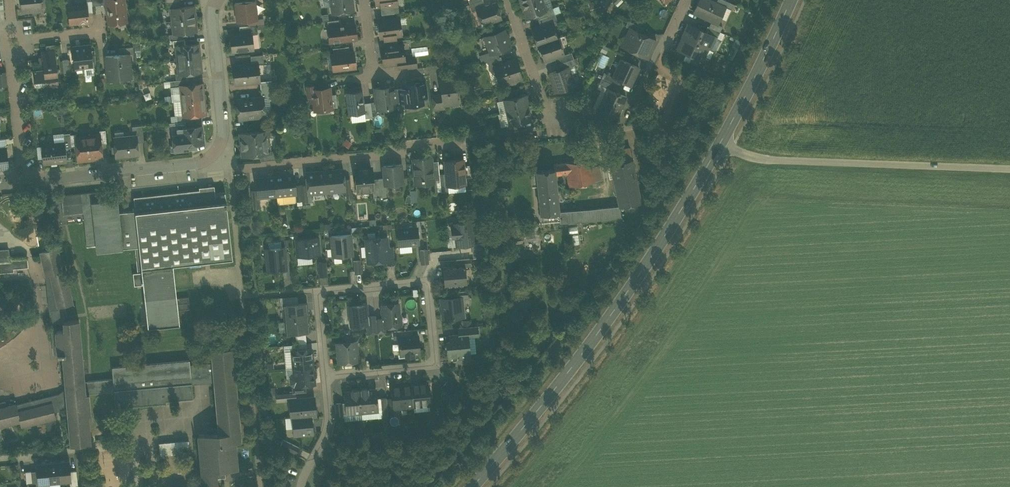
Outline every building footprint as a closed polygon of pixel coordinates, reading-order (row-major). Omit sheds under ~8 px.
[(34,10),(42,9),(41,0),(21,0),(22,10),(34,9),(34,10)] [(118,22),(124,22),(126,20),(125,10),(124,10),(123,0),(107,0),(108,9),(109,9),(110,22),(118,21),(118,22)] [(333,13),(354,11),(352,0),(331,0),(332,6),(333,13)] [(472,10),(476,9),(485,6),(483,0),(481,0),(470,4),(472,10)] [(542,0),(527,0),(521,2),(523,8),(524,8),(527,17),(536,14),(546,10),(545,10),(542,0)] [(551,0),(542,0),(545,10),(553,7),(551,0)] [(595,0),(594,0),(589,2),(591,9),(597,7),(595,0)] [(717,23),(720,17),(725,6),(716,2),(712,0),(699,0),(694,12),(717,23)] [(725,6),(731,9),(733,3),(726,0),(717,0),(716,2),(725,6)] [(236,3),(238,21),(248,20),(257,19),(255,1),(236,3)] [(383,14),(395,12),(393,1),(380,2),(382,14),(383,14)] [(476,9),(481,25),(502,18),(496,2),(485,6),(476,9)] [(69,7),(71,23),(89,21),(88,12),(87,5),(69,7)] [(171,8),(173,34),(183,33),(197,31),(195,5),(181,7),(171,8)] [(553,7),(555,13),(561,11),(559,5),(553,7)] [(726,19),(731,9),(725,6),(720,17),(726,19)] [(536,14),(538,19),(555,13),(553,7),(545,10),(546,10),(536,14)] [(557,20),(555,13),(538,19),(540,25),(552,21),(557,20)] [(380,26),(381,36),(383,36),(396,34),(401,34),(400,24),(399,23),(398,18),(390,19),(389,18),(384,18),(383,19),(378,20),(379,25),(380,26)] [(630,27),(641,33),(644,27),(628,20),(626,25),(630,27)] [(536,45),(538,45),(553,40),(551,33),(553,32),(555,30),(552,21),(540,25),(534,27),(535,30),(533,31),(535,37),(534,38),(536,45)] [(328,27),(330,42),(357,39),(355,23),(341,25),(328,27)] [(689,23),(682,36),(708,48),(714,36),(714,35),(705,31),(689,23)] [(239,27),(240,34),(252,33),(258,33),(257,25),(248,26),(239,27)] [(714,36),(717,38),(720,31),(707,25),(705,31),(714,35),(714,36)] [(627,48),(648,58),(656,40),(641,33),(630,27),(626,36),(631,39),(627,48)] [(490,51),(490,53),(498,51),(510,47),(508,40),(509,40),(507,34),(506,35),(505,30),(485,37),(490,51)] [(232,43),(233,51),(253,49),(252,33),(240,34),(230,35),(231,43),(232,43)] [(622,45),(627,48),(631,39),(626,36),(622,45)] [(704,55),(708,48),(682,36),(676,49),(691,56),(702,61),(704,55)] [(717,38),(714,36),(708,48),(711,49),(717,49),(720,41),(717,38)] [(558,38),(553,40),(538,45),(540,52),(542,52),(545,61),(555,58),(565,55),(564,54),(562,46),(559,45),(557,39),(559,38),(558,38)] [(177,46),(178,59),(200,57),(198,43),(185,45),(177,46)] [(82,67),(83,70),(85,70),(84,67),(93,66),(91,44),(73,46),(75,68),(82,67)] [(609,47),(603,44),(600,51),(606,54),(609,47)] [(389,63),(390,64),(395,63),(395,62),(398,62),(399,62),(404,61),(403,55),(404,54),(403,45),(398,45),(385,47),(383,47),(384,58),(383,59),(384,64),(389,63)] [(413,54),(429,53),(428,46),(412,47),(413,54)] [(711,49),(708,48),(704,55),(710,58),(713,50),(711,49)] [(34,70),(36,87),(47,86),(46,83),(59,82),(55,51),(55,50),(46,51),(41,51),(42,58),(43,58),(44,69),(34,70)] [(333,68),(333,70),(356,67),(354,51),(350,52),(334,54),(331,54),(331,56),(333,68)] [(482,63),(487,61),(499,57),(498,51),(490,53),(490,51),(480,55),(482,63)] [(557,64),(573,58),(574,58),(572,52),(564,54),(565,55),(555,58),(557,64)] [(106,56),(108,78),(121,77),(121,75),(131,74),(131,76),(131,75),(129,53),(120,54),(106,56)] [(254,55),(255,63),(259,62),(267,62),(266,53),(254,55)] [(604,66),(608,55),(603,53),(598,64),(604,66)] [(501,56),(499,57),(487,61),(491,71),(495,69),(494,66),(503,62),(501,56)] [(688,61),(699,66),(702,61),(691,56),(688,61)] [(201,71),(200,57),(178,59),(180,73),(188,73),(201,71)] [(495,69),(500,85),(510,82),(513,83),(515,83),(517,80),(522,78),(520,72),(520,71),(518,65),(517,65),(515,58),(503,62),(494,66),(495,69)] [(575,64),(573,58),(557,64),(559,70),(568,67),(575,64)] [(398,62),(399,68),(417,65),(416,59),(404,61),(399,62),(398,62)] [(621,80),(631,85),(639,67),(623,59),(617,70),(616,70),(613,76),(621,80)] [(233,65),(235,84),(260,81),(261,81),(259,62),(255,63),(233,65)] [(568,67),(570,74),(577,72),(575,64),(568,67)] [(549,73),(556,91),(573,86),(569,74),(570,74),(568,67),(559,70),(550,73),(549,73)] [(604,72),(601,78),(619,86),(621,80),(613,76),(604,72)] [(442,94),(443,103),(443,102),(458,101),(455,79),(452,77),(442,78),(440,81),(442,94)] [(190,84),(189,78),(177,80),(171,80),(171,83),(172,87),(181,86),(181,85),(190,84)] [(616,91),(619,86),(601,78),(599,83),(608,88),(616,91)] [(260,81),(261,89),(273,88),(272,80),(261,81),(260,81)] [(406,100),(407,105),(417,104),(417,103),(422,102),(422,97),(421,94),(422,93),(422,87),(421,86),(420,83),(420,82),(415,83),(414,84),(404,85),(404,88),(406,100)] [(181,86),(182,100),(204,98),(202,83),(190,84),(181,85),(181,86)] [(608,88),(599,83),(597,87),(601,89),(592,107),(598,109),(603,100),(608,88)] [(322,108),(323,109),(332,108),(332,107),(330,94),(331,94),(331,91),(330,90),(329,88),(319,89),(318,88),(314,89),(314,88),(314,84),(307,85),(308,94),(308,97),(312,96),(313,97),(314,101),(315,102),(315,109),(316,109),(322,108)] [(384,107),(385,108),(394,107),(394,102),(392,89),(392,87),(381,88),(380,87),(375,88),(376,92),(375,94),(376,99),(377,100),(378,108),(384,107)] [(273,95),(273,88),(261,89),(261,96),(263,96),(270,96),(273,95)] [(404,88),(398,88),(399,101),(406,100),(404,88)] [(598,112),(615,120),(626,96),(616,91),(608,88),(603,100),(604,101),(598,112)] [(346,91),(349,114),(351,114),(365,112),(364,102),(362,89),(346,91)] [(498,95),(500,100),(504,99),(516,96),(515,89),(498,95)] [(432,95),(434,109),(444,107),(443,102),(443,103),(442,94),(432,95)] [(504,99),(507,112),(528,107),(525,94),(516,96),(504,99)] [(237,99),(239,119),(252,117),(252,116),(265,114),(265,113),(263,96),(261,96),(237,99)] [(263,96),(265,113),(272,112),(270,96),(263,96)] [(206,113),(204,98),(182,100),(184,114),(184,115),(195,114),(206,113)] [(500,113),(507,112),(504,99),(500,100),(497,101),(500,113)] [(177,115),(184,114),(182,100),(174,101),(176,115),(177,115)] [(365,112),(366,117),(373,116),(371,101),(364,102),(365,112)] [(531,120),(528,107),(507,112),(510,124),(518,122),(524,121),(531,120)] [(365,112),(351,114),(352,121),(366,120),(366,117),(365,112)] [(510,124),(507,112),(500,113),(498,114),(500,126),(506,125),(510,124)] [(180,128),(186,127),(186,121),(177,122),(168,123),(169,129),(172,129),(172,128),(180,128)] [(506,125),(508,130),(520,129),(518,122),(510,124),(506,125)] [(305,128),(297,123),(292,130),(300,135),(305,128)] [(137,134),(137,142),(144,141),(143,125),(132,126),(133,134),(137,134)] [(181,144),(181,145),(190,144),(195,143),(203,142),(201,125),(199,126),(186,127),(180,128),(181,144)] [(181,144),(180,128),(172,128),(172,129),(174,145),(181,144)] [(240,133),(242,156),(243,156),(260,154),(270,153),(270,152),(270,151),(270,147),(268,146),(268,141),(269,139),(268,133),(265,130),(240,133)] [(115,136),(117,156),(139,154),(137,142),(137,134),(133,134),(123,135),(124,137),(116,137),(116,136),(115,136)] [(77,146),(79,160),(95,159),(95,157),(103,157),(101,143),(101,137),(92,138),(91,135),(77,136),(76,136),(77,146)] [(353,142),(346,138),(342,143),(349,148),(353,142)] [(42,143),(44,164),(67,161),(65,147),(65,141),(42,143)] [(6,147),(0,147),(0,169),(9,168),(8,156),(7,147),(6,147)] [(609,151),(611,163),(632,159),(630,147),(609,151)] [(260,154),(260,160),(278,159),(277,151),(270,152),(270,153),(260,154)] [(423,180),(426,183),(434,182),(434,179),(432,161),(432,157),(413,159),(415,181),(423,180)] [(446,173),(447,185),(448,185),(465,183),(465,177),(464,165),(463,159),(445,161),(446,173)] [(591,159),(566,162),(567,174),(569,186),(596,181),(595,179),(593,167),(591,159)] [(620,206),(621,206),(641,202),(632,159),(611,163),(620,206)] [(556,175),(567,174),(566,162),(554,164),(554,169),(555,169),(556,175)] [(385,182),(385,185),(403,183),(401,164),(384,166),(385,177),(385,182)] [(593,167),(595,179),(602,178),(599,166),(593,167)] [(357,187),(358,191),(373,190),(374,190),(373,179),(372,167),(356,168),(357,187)] [(344,169),(325,171),(327,191),(345,189),(345,179),(344,169)] [(537,171),(541,214),(555,213),(559,213),(559,212),(556,175),(555,169),(554,169),(537,171)] [(311,192),(327,191),(325,171),(306,173),(307,184),(308,192),(311,192)] [(446,173),(440,173),(440,178),(441,191),(449,190),(448,185),(447,185),(446,173)] [(294,174),(275,176),(277,195),(296,193),(295,185),(294,174)] [(259,197),(277,195),(275,176),(257,178),(258,190),(259,197)] [(448,185),(449,190),(449,193),(466,191),(465,183),(448,185)] [(302,200),(303,202),(311,201),(311,192),(308,192),(307,184),(301,184),(302,200)] [(135,210),(142,268),(173,264),(233,257),(225,191),(215,192),(214,185),(199,187),(199,190),(134,197),(135,210)] [(97,251),(123,248),(119,212),(117,199),(107,200),(106,190),(61,195),(63,214),(84,212),(88,246),(97,245),(97,251)] [(252,190),(253,208),(260,207),(259,197),(258,190),(252,190)] [(296,193),(277,195),(278,203),(296,201),(296,193)] [(597,208),(598,220),(621,218),(621,206),(620,206),(597,208)] [(559,213),(560,223),(598,220),(597,208),(559,212),(559,213)] [(135,210),(119,212),(123,248),(135,247),(138,272),(142,271),(142,268),(135,210)] [(456,236),(457,245),(472,243),(474,243),(471,221),(455,223),(455,228),(452,228),(453,236),(456,236)] [(398,229),(399,244),(412,243),(419,243),(417,227),(398,229)] [(331,235),(333,256),(342,255),(352,254),(351,234),(331,235)] [(296,238),(298,255),(312,254),(320,253),(318,236),(296,238)] [(456,236),(453,236),(447,237),(447,246),(457,245),(456,236)] [(367,240),(369,261),(388,259),(389,259),(387,247),(386,237),(375,238),(375,239),(367,240)] [(412,243),(399,244),(400,252),(413,251),(412,243)] [(481,243),(474,243),(472,243),(473,257),(483,257),(481,243)] [(266,248),(268,271),(287,269),(285,246),(281,247),(269,248),(266,248)] [(65,271),(63,271),(63,269),(58,250),(57,247),(40,251),(42,256),(43,263),(47,276),(51,275),(59,307),(65,305),(69,304),(73,304),(69,288),(65,271)] [(420,250),(421,262),(429,262),(428,249),(420,250)] [(312,254),(298,255),(298,264),(313,262),(312,254)] [(26,259),(12,260),(12,267),(27,265),(27,266),(26,258),(26,259)] [(12,267),(12,260),(12,259),(11,259),(12,263),(0,264),(0,271),(12,270),(13,270),(12,267)] [(354,260),(355,272),(362,272),(360,260),(354,260)] [(318,262),(319,275),(328,275),(326,261),(318,262)] [(180,323),(179,321),(177,298),(173,264),(142,268),(142,271),(143,284),(148,326),(158,325),(180,323)] [(444,266),(445,285),(466,283),(465,265),(465,264),(456,265),(444,266)] [(143,284),(142,271),(138,272),(133,272),(134,285),(143,284)] [(54,354),(58,354),(56,331),(64,330),(64,321),(67,320),(65,305),(59,307),(51,275),(47,276),(54,354)] [(189,296),(177,298),(179,321),(191,320),(189,296)] [(284,304),(298,303),(298,296),(280,298),(281,305),(284,304)] [(441,298),(443,318),(464,316),(462,297),(462,296),(450,297),(441,298)] [(310,330),(309,318),(307,302),(298,303),(284,304),(285,320),(286,330),(286,333),(296,332),(297,332),(305,331),(306,331),(310,330)] [(384,318),(385,326),(401,324),(398,302),(382,304),(384,318)] [(349,305),(351,325),(368,323),(368,315),(366,303),(349,305)] [(369,333),(377,332),(376,318),(376,315),(368,315),(368,323),(369,333)] [(384,318),(376,318),(377,332),(385,332),(385,326),(384,318)] [(69,407),(70,416),(88,414),(91,414),(89,393),(84,393),(83,381),(78,319),(67,320),(64,321),(64,330),(56,331),(58,354),(58,355),(64,354),(67,387),(69,407)] [(468,333),(468,335),(475,334),(478,334),(477,325),(470,326),(463,326),(459,327),(460,334),(468,333)] [(394,331),(394,337),(399,337),(399,336),(412,335),(412,329),(394,331)] [(296,332),(297,343),(303,343),(307,342),(306,331),(305,331),(305,335),(297,336),(297,332),(296,332)] [(451,358),(453,360),(456,359),(458,357),(470,356),(470,353),(468,335),(468,333),(460,334),(450,335),(451,343),(448,343),(445,346),(448,349),(449,358),(451,358)] [(476,352),(475,334),(468,335),(470,353),(476,352)] [(407,354),(407,356),(413,355),(413,353),(420,353),(419,335),(412,335),(399,336),(399,337),(400,354),(407,354)] [(337,342),(339,362),(358,360),(356,341),(356,340),(343,342),(337,342)] [(286,368),(294,368),(293,350),(285,351),(285,345),(284,345),(286,368)] [(212,349),(213,362),(214,374),(215,382),(219,427),(209,428),(209,433),(199,434),(203,483),(218,482),(218,478),(217,472),(223,472),(222,469),(225,469),(237,468),(235,441),(241,440),(233,347),(212,349)] [(293,350),(294,368),(313,366),(311,348),(304,349),(293,350)] [(113,378),(83,381),(84,393),(89,393),(114,391),(192,384),(191,376),(214,374),(213,362),(190,364),(190,360),(112,367),(113,378)] [(315,382),(313,366),(294,368),(295,375),(293,375),(291,377),(292,382),(294,384),(315,382)] [(294,368),(286,368),(287,378),(291,377),(293,375),(295,375),(294,368)] [(191,376),(192,384),(215,382),(214,374),(191,376)] [(443,386),(452,394),(458,387),(449,379),(443,386)] [(427,382),(412,383),(414,405),(430,404),(427,382)] [(407,406),(414,405),(412,383),(392,385),(393,398),(394,407),(401,407),(401,408),(407,407),(407,406)] [(193,398),(192,384),(114,391),(116,407),(167,403),(166,400),(193,398)] [(53,402),(55,411),(69,407),(67,387),(59,393),(17,403),(17,404),(18,411),(53,402)] [(362,389),(360,389),(362,411),(378,410),(377,397),(376,388),(368,389),(368,387),(361,388),(362,389)] [(347,413),(362,411),(360,389),(358,390),(358,388),(352,389),(352,390),(345,391),(346,401),(347,413)] [(291,400),(296,399),(295,392),(293,392),(277,393),(278,401),(291,399),(291,400)] [(291,400),(293,416),(312,414),(315,414),(313,398),(296,399),(291,400)] [(335,402),(337,420),(344,420),(343,413),(347,413),(346,401),(335,402)] [(53,402),(18,411),(21,420),(20,421),(21,425),(22,425),(53,417),(56,416),(55,411),(53,402)] [(20,421),(21,420),(18,411),(17,404),(7,406),(0,408),(0,425),(20,421)] [(362,411),(363,418),(379,416),(378,410),(362,411)] [(363,418),(362,411),(347,413),(343,413),(344,420),(363,418)] [(90,442),(88,414),(70,416),(68,416),(71,444),(90,442)] [(313,432),(312,414),(293,416),(294,427),(294,434),(313,432)] [(294,427),(293,416),(285,417),(286,428),(294,427)] [(300,447),(284,439),(280,445),(297,453),(300,447)] [(189,440),(159,443),(160,456),(190,453),(189,440)] [(70,460),(59,461),(60,481),(71,480),(71,471),(70,460)] [(50,482),(60,481),(59,461),(48,462),(50,482)] [(39,483),(50,482),(48,462),(37,463),(37,470),(39,483)] [(217,472),(218,478),(226,477),(225,469),(222,469),(223,472),(217,472)]
